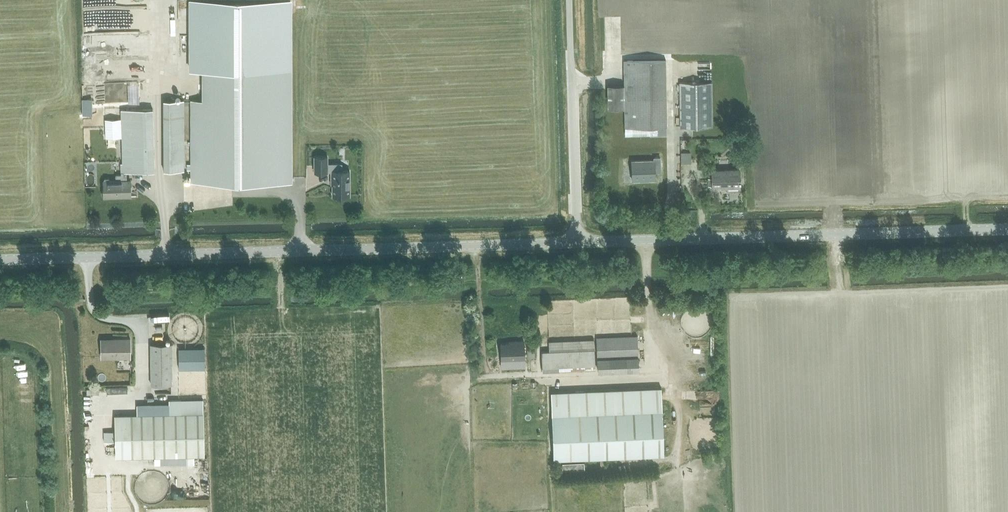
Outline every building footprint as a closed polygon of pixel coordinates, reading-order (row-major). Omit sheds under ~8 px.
[(202,69),(202,100),(190,100),(190,183),(293,184),(295,2),(191,1),(190,69),(202,69)] [(667,127),(666,59),(623,60),(624,85),(608,85),(608,109),(624,109),(624,128),(639,128),(640,135),(667,135),(667,127)] [(712,82),(680,83),(680,128),(712,128),(712,82)] [(184,171),(184,100),(163,100),(164,171),(184,171)] [(154,172),(152,109),(115,110),(117,169),(115,169),(115,181),(109,181),(109,179),(108,178),(104,178),(104,180),(104,181),(103,181),(103,191),(101,192),(101,195),(103,196),(103,197),(130,196),(130,180),(126,181),(126,173),(154,172)] [(333,181),(333,196),(350,196),(350,171),(342,171),(342,164),(327,164),(327,157),(315,157),(315,172),(327,172),(331,172),(331,181),(333,181)] [(654,170),(660,170),(659,157),(653,157),(653,160),(632,161),(632,180),(654,179),(654,170)] [(724,188),(738,188),(737,169),(710,170),(711,186),(724,186),(724,188)] [(145,196),(141,201),(138,205),(148,212),(154,203),(145,196)] [(639,372),(637,337),(597,338),(598,373),(639,372)] [(130,358),(130,350),(130,338),(113,338),(113,341),(100,341),(100,358),(130,358)] [(594,339),(549,341),(549,352),(542,352),(543,372),(595,370),(594,339)] [(502,359),(524,358),(524,341),(514,341),(514,343),(501,344),(502,359)] [(180,343),(179,343),(171,344),(150,344),(151,385),(171,385),(181,384),(180,343)] [(664,455),(662,411),(661,388),(551,392),(553,460),(664,455)] [(204,454),(202,398),(180,399),(180,412),(115,414),(116,457),(204,454)]
